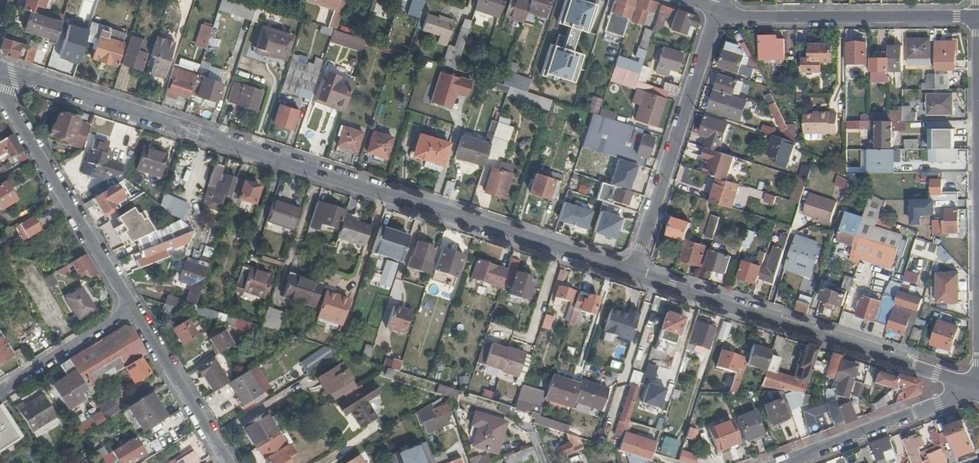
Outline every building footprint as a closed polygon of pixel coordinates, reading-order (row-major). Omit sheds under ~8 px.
[(256,5),(242,0),(222,0),(218,11),(251,21),(256,5)] [(265,8),(270,9),(272,4),(259,0),(258,0),(256,5),(262,7),(265,8)] [(332,8),(326,27),(328,28),(333,29),(336,31),(346,0),(308,0),(332,8)] [(425,0),(411,0),(407,14),(420,18),(425,0)] [(473,10),(497,17),(503,0),(476,0),(473,10)] [(504,16),(522,22),(526,10),(529,0),(509,0),(504,16)] [(526,10),(543,16),(548,0),(529,0),(526,10)] [(581,0),(564,0),(556,25),(566,28),(563,38),(555,36),(552,47),(548,45),(539,72),(573,83),(581,58),(569,54),(576,33),(585,36),(595,5),(581,0)] [(616,2),(612,12),(629,17),(634,0),(613,0),(613,1),(616,2)] [(641,23),(645,11),(646,9),(652,11),(655,2),(649,0),(638,0),(632,20),(641,23)] [(50,10),(52,3),(46,1),(43,8),(50,10)] [(24,10),(30,12),(33,13),(36,5),(26,2),(24,10)] [(670,28),(683,33),(683,32),(686,23),(691,25),(693,25),(696,15),(660,3),(657,12),(665,15),(673,17),(670,28)] [(256,5),(251,21),(259,24),(265,8),(262,7),(256,5)] [(609,11),(604,30),(623,36),(629,17),(612,12),(609,11)] [(50,41),(55,43),(56,38),(60,26),(61,22),(55,20),(33,13),(30,12),(24,29),(33,33),(40,35),(44,36),(51,38),(50,41)] [(665,15),(657,12),(652,27),(660,30),(665,15)] [(55,20),(61,22),(63,15),(57,13),(55,20)] [(438,18),(427,15),(422,31),(439,37),(437,44),(446,47),(454,21),(438,16),(438,18)] [(454,46),(449,44),(443,64),(454,67),(470,21),(462,19),(454,46)] [(97,39),(96,45),(92,58),(115,66),(125,34),(90,23),(86,36),(97,39)] [(193,44),(205,48),(213,27),(201,23),(193,44)] [(691,25),(686,23),(683,32),(688,34),(691,25)] [(4,55),(31,64),(36,49),(28,46),(30,39),(19,36),(21,30),(8,26),(4,37),(0,49),(4,55)] [(60,26),(56,38),(65,41),(69,29),(60,26)] [(319,31),(331,35),(333,29),(328,28),(326,27),(321,26),(319,31)] [(285,59),(291,37),(263,28),(255,53),(273,59),(275,56),(285,59)] [(637,57),(636,62),(617,56),(614,65),(624,68),(638,73),(641,65),(648,40),(651,31),(643,28),(634,56),(637,57)] [(365,45),(366,40),(363,39),(360,38),(343,33),(341,38),(365,45)] [(84,41),(96,45),(97,39),(86,36),(84,41)] [(123,59),(122,63),(141,69),(147,53),(141,51),(144,40),(130,36),(123,59)] [(776,40),(777,36),(761,36),(760,58),(784,58),(784,40),(776,40)] [(930,65),(929,39),(908,39),(908,65),(930,65)] [(740,45),(729,41),(723,58),(760,71),(746,43),(740,45)] [(953,42),(935,42),(935,49),(935,69),(954,69),(954,53),(953,53),(953,42)] [(867,63),(867,43),(847,43),(848,63),(867,63)] [(151,53),(150,55),(156,57),(151,72),(164,77),(172,50),(154,44),(151,53)] [(832,61),(832,45),(810,45),(810,58),(802,58),(802,71),(821,71),(821,61),(832,61)] [(681,53),(662,47),(656,65),(663,67),(663,69),(667,70),(668,68),(675,71),(681,53)] [(889,71),(889,51),(881,52),(881,58),(872,58),(872,81),(889,82),(889,75),(886,76),(886,71),(889,71)] [(200,58),(194,56),(191,64),(198,66),(200,58)] [(300,88),(312,91),(323,60),(316,58),(313,67),(291,60),(285,78),(281,90),(298,96),(300,88)] [(750,79),(762,82),(764,77),(760,71),(723,58),(720,66),(738,72),(739,71),(745,73),(746,71),(751,73),(750,79)] [(636,80),(638,73),(624,68),(614,65),(609,81),(633,88),(629,102),(638,104),(633,119),(655,126),(666,90),(663,89),(643,82),(636,80)] [(648,67),(641,65),(638,73),(636,80),(643,82),(648,67)] [(654,72),(666,76),(667,70),(663,69),(663,67),(656,65),(654,72)] [(207,71),(199,68),(198,71),(197,74),(191,94),(216,102),(222,84),(209,80),(209,77),(206,76),(207,71)] [(178,92),(190,96),(191,94),(197,74),(195,73),(193,77),(175,70),(169,89),(166,89),(164,94),(176,98),(178,92)] [(470,80),(440,71),(430,101),(449,107),(454,92),(465,95),(470,80)] [(333,107),(343,110),(348,96),(349,92),(322,81),(325,72),(323,72),(320,83),(321,83),(316,99),(334,104),(333,107)] [(322,81),(349,92),(351,86),(343,83),(344,79),(333,75),(325,72),(322,81)] [(921,89),(935,89),(935,73),(928,73),(928,82),(921,83),(921,89)] [(949,73),(935,73),(935,89),(949,89),(949,73)] [(737,80),(720,74),(715,89),(733,95),(733,93),(737,82),(737,80)] [(511,78),(508,85),(518,89),(521,81),(511,78)] [(490,79),(488,85),(499,89),(500,87),(507,90),(508,85),(502,83),(490,79)] [(234,82),(228,101),(256,110),(262,91),(234,82)] [(678,87),(665,82),(663,89),(666,90),(676,94),(676,92),(678,87)] [(743,84),(737,82),(733,93),(737,95),(739,95),(743,84)] [(767,85),(759,83),(764,94),(769,92),(767,85)] [(506,91),(505,94),(539,105),(542,96),(525,91),(518,89),(508,85),(507,90),(506,91)] [(298,96),(310,99),(312,91),(300,88),(298,96)] [(709,109),(726,115),(727,112),(733,95),(715,89),(709,109)] [(769,92),(764,94),(769,103),(774,101),(769,92)] [(733,93),(733,95),(727,112),(732,113),(737,95),(733,93)] [(953,102),(953,93),(928,93),(928,114),(951,114),(951,102),(953,102)] [(598,112),(601,99),(592,97),(590,110),(598,112)] [(332,111),(333,107),(334,104),(316,99),(314,105),(332,111)] [(298,107),(281,101),(274,123),(291,129),(298,107)] [(774,101),(769,103),(775,116),(781,114),(774,101)] [(903,106),(903,112),(903,120),(916,120),(916,112),(911,112),(911,107),(903,106)] [(614,112),(600,107),(598,115),(612,119),(614,112)] [(804,132),(838,132),(837,113),(830,114),(830,111),(818,111),(819,114),(804,114),(804,132)] [(591,112),(587,126),(581,142),(580,146),(612,156),(642,166),(651,137),(634,131),(620,127),(621,122),(612,119),(598,115),(591,112)] [(775,116),(782,130),(788,126),(782,117),(781,115),(781,114),(775,116)] [(79,123),(79,122),(59,115),(55,127),(52,126),(49,135),(75,144),(75,147),(80,148),(81,146),(82,146),(88,126),(79,123)] [(499,115),(497,120),(487,151),(503,156),(511,126),(508,125),(510,118),(499,115)] [(701,134),(709,136),(706,146),(719,151),(728,122),(707,116),(701,134)] [(473,137),(469,149),(485,155),(487,151),(497,120),(491,118),(484,140),(473,137)] [(870,120),(870,127),(874,127),(874,126),(877,126),(877,146),(892,146),(892,137),(892,131),(892,121),(877,122),(877,120),(870,120)] [(579,132),(576,141),(581,142),(587,126),(577,124),(575,130),(579,132)] [(764,124),(762,131),(772,133),(773,127),(764,124)] [(357,151),(363,132),(341,125),(338,136),(340,137),(338,145),(357,151)] [(955,129),(931,128),(931,148),(937,148),(955,148),(955,129)] [(392,137),(374,131),(367,152),(386,157),(392,137)] [(436,167),(438,161),(441,162),(447,141),(419,131),(412,152),(422,156),(420,162),(436,167)] [(798,142),(791,131),(788,139),(794,141),(798,142)] [(473,137),(461,133),(453,156),(482,165),(485,155),(469,149),(473,137)] [(773,163),(786,167),(794,141),(788,139),(773,134),(766,154),(775,156),(773,163)] [(12,136),(1,142),(0,143),(0,156),(6,153),(15,166),(27,159),(20,149),(12,136)] [(920,150),(919,139),(904,139),(905,150),(920,150)] [(111,162),(112,157),(106,155),(107,152),(110,144),(95,140),(92,150),(91,150),(87,163),(95,165),(95,167),(97,168),(95,174),(103,176),(103,178),(114,181),(121,176),(125,166),(111,162)] [(604,182),(612,156),(580,146),(572,171),(575,172),(582,175),(600,181),(604,182)] [(719,151),(706,146),(703,157),(707,158),(703,171),(718,176),(727,179),(735,156),(719,151)] [(958,161),(958,148),(955,148),(937,148),(937,161),(958,161)] [(160,176),(167,157),(143,149),(137,168),(160,176)] [(870,149),(870,172),(874,172),(893,172),(893,149),(870,149)] [(502,161),(499,168),(492,166),(485,188),(483,188),(483,189),(504,196),(504,195),(503,195),(513,164),(502,161)] [(232,198),(237,181),(221,175),(223,169),(215,166),(208,187),(210,187),(206,200),(210,201),(210,202),(222,206),(225,196),(232,198)] [(555,199),(561,180),(536,172),(529,191),(555,199)] [(582,175),(575,172),(572,181),(579,183),(582,175)] [(922,172),(913,172),(913,182),(922,182),(922,172)] [(930,192),(930,194),(942,194),(942,193),(942,179),(939,179),(939,172),(922,172),(922,182),(924,182),(924,183),(927,183),(927,182),(929,182),(932,182),(932,191),(930,192)] [(727,179),(718,176),(710,201),(724,205),(730,207),(738,184),(727,179)] [(453,180),(446,178),(441,194),(448,196),(453,180)] [(244,183),(237,181),(232,198),(230,204),(248,211),(250,204),(255,206),(257,199),(260,200),(261,196),(258,195),(260,188),(245,183),(244,183)] [(632,198),(626,196),(628,190),(604,182),(600,181),(598,187),(614,193),(612,200),(629,206),(632,198)] [(131,198),(122,182),(94,199),(103,214),(111,210),(113,213),(126,205),(131,198)] [(5,184),(0,187),(0,210),(15,201),(5,184)] [(796,193),(783,189),(781,196),(793,200),(796,193)] [(773,194),(763,191),(761,199),(771,202),(773,194)] [(831,221),(837,200),(809,192),(803,213),(831,221)] [(183,221),(189,203),(172,196),(167,209),(183,221)] [(275,198),(267,222),(289,229),(296,207),(283,203),(284,201),(275,198)] [(946,199),(933,199),(933,232),(958,232),(958,210),(957,210),(957,199),(946,199)] [(591,210),(563,201),(557,220),(585,229),(591,210)] [(220,213),(222,206),(210,202),(208,208),(220,213)] [(192,204),(189,203),(183,221),(185,223),(192,204)] [(346,213),(318,204),(310,228),(319,231),(321,225),(340,231),(346,213)] [(864,212),(842,205),(835,227),(841,229),(839,234),(855,239),(864,212)] [(850,254),(860,257),(892,268),(898,269),(906,243),(901,241),(903,235),(875,226),(878,217),(880,210),(866,205),(864,212),(855,239),(850,254)] [(114,230),(124,246),(135,241),(155,232),(147,219),(143,221),(139,215),(138,215),(133,209),(117,219),(121,226),(114,230)] [(620,217),(599,209),(592,231),(613,238),(620,217)] [(691,221),(692,216),(680,212),(678,217),(691,221)] [(720,216),(715,215),(711,225),(717,227),(720,216)] [(674,216),(669,232),(685,238),(691,221),(678,217),(674,216)] [(42,230),(34,217),(17,227),(24,240),(42,230)] [(366,248),(373,226),(360,222),(359,225),(353,223),(354,220),(346,217),(338,239),(343,241),(366,248)] [(155,232),(135,241),(140,253),(160,245),(175,239),(193,232),(179,221),(155,232)] [(711,225),(708,237),(713,239),(717,227),(711,225)] [(383,229),(379,228),(371,250),(400,260),(407,237),(404,236),(400,247),(379,240),(383,229)] [(379,240),(400,247),(404,236),(383,229),(379,240)] [(753,231),(747,229),(745,236),(744,240),(743,241),(749,243),(753,231)] [(178,247),(190,242),(193,232),(175,239),(178,247)] [(204,245),(206,233),(199,232),(197,244),(204,245)] [(764,266),(761,278),(773,281),(789,235),(780,232),(769,267),(764,266)] [(744,240),(745,236),(737,234),(732,248),(740,251),(743,241),(744,240)] [(941,246),(916,237),(908,262),(933,269),(941,246)] [(160,245),(163,253),(178,247),(175,239),(160,245)] [(702,264),(708,245),(687,239),(681,258),(702,264)] [(805,243),(795,240),(786,268),(806,274),(815,246),(816,242),(812,240),(806,239),(805,243)] [(365,251),(366,248),(343,241),(340,248),(363,256),(365,251)] [(415,245),(413,254),(409,265),(429,272),(433,261),(430,261),(435,247),(417,241),(415,245)] [(722,244),(714,241),(706,266),(726,272),(731,255),(719,251),(722,244)] [(160,245),(140,253),(143,261),(163,253),(160,245)] [(819,248),(815,246),(806,274),(811,275),(819,248)] [(456,276),(462,255),(442,248),(435,270),(456,276)] [(767,251),(760,250),(756,264),(761,265),(762,266),(767,251)] [(97,274),(85,255),(64,268),(67,273),(71,270),(77,267),(81,274),(85,276),(89,273),(92,277),(97,274)] [(202,257),(200,262),(210,265),(211,260),(202,257)] [(515,272),(518,262),(509,259),(506,270),(503,278),(511,281),(507,294),(526,300),(533,278),(515,272)] [(497,267),(476,260),(470,278),(491,284),(497,267)] [(756,282),(761,265),(756,264),(744,260),(738,276),(740,277),(739,281),(744,282),(745,279),(756,282)] [(191,282),(194,283),(195,279),(202,281),(202,278),(205,279),(210,265),(200,262),(199,266),(187,262),(181,281),(190,284),(191,282)] [(243,268),(274,278),(275,275),(244,265),(243,268)] [(865,266),(858,278),(874,286),(878,278),(870,274),(872,270),(865,266)] [(506,270),(497,267),(491,284),(501,288),(503,278),(506,270)] [(556,279),(567,283),(571,271),(560,267),(556,279)] [(67,273),(64,268),(54,274),(66,277),(67,273)] [(243,268),(236,291),(245,294),(246,292),(267,299),(274,278),(243,268)] [(938,291),(938,301),(959,301),(959,272),(938,273),(938,285),(931,285),(931,291),(938,291)] [(45,279),(51,289),(58,285),(52,274),(45,279)] [(283,300),(315,310),(322,288),(299,280),(298,285),(289,282),(292,275),(290,274),(287,284),(288,284),(283,300)] [(299,280),(322,288),(323,285),(292,275),(289,282),(298,285),(299,280)] [(903,277),(899,290),(917,296),(924,298),(928,285),(903,277)] [(195,307),(196,307),(196,306),(202,288),(205,279),(202,278),(202,281),(195,279),(194,283),(193,285),(186,304),(195,307)] [(574,290),(558,286),(555,296),(561,298),(570,301),(571,301),(573,293),(574,290)] [(837,303),(843,305),(846,295),(846,294),(837,291),(824,287),(822,298),(828,300),(827,304),(836,307),(837,303)] [(202,288),(196,306),(200,307),(206,290),(202,288)] [(24,312),(32,306),(21,289),(13,294),(24,312)] [(94,310),(82,290),(67,299),(79,319),(94,310)] [(861,305),(858,314),(876,320),(889,323),(895,302),(897,296),(885,292),(880,290),(878,297),(865,293),(864,296),(861,296),(858,304),(861,305)] [(899,290),(897,296),(895,302),(913,308),(915,300),(917,296),(899,290)] [(577,294),(575,302),(570,317),(575,319),(578,309),(593,314),(598,298),(587,294),(586,297),(577,294)] [(328,295),(319,320),(343,327),(350,304),(338,300),(338,298),(328,295)] [(802,301),(800,300),(797,310),(808,313),(812,302),(811,301),(812,298),(804,296),(802,301)] [(913,308),(906,328),(913,330),(922,303),(915,300),(913,308)] [(570,301),(564,318),(569,319),(570,317),(575,302),(571,301),(570,301)] [(651,311),(662,314),(664,305),(653,302),(651,311)] [(913,308),(895,302),(889,323),(887,328),(905,333),(906,328),(913,308)] [(186,304),(185,303),(183,310),(193,314),(195,307),(186,304)] [(174,316),(176,308),(164,304),(162,312),(174,316)] [(402,332),(410,310),(392,304),(385,326),(402,332)] [(193,314),(225,324),(227,317),(196,307),(195,307),(193,314)] [(698,309),(690,307),(687,319),(688,319),(680,342),(687,344),(687,342),(688,342),(694,321),(698,309)] [(609,308),(602,331),(629,340),(638,312),(627,309),(626,313),(609,308)] [(264,328),(279,333),(285,317),(269,312),(264,328)] [(684,318),(666,313),(658,338),(675,343),(684,318)] [(553,316),(544,314),(541,326),(549,328),(553,316)] [(254,326),(227,317),(225,324),(252,333),(254,326)] [(343,327),(319,320),(317,326),(341,333),(343,327)] [(197,337),(188,321),(173,330),(183,346),(197,337)] [(714,328),(694,321),(688,342),(693,344),(708,348),(714,328)] [(730,323),(724,321),(720,332),(726,334),(730,323)] [(953,349),(960,327),(941,321),(934,343),(953,349)] [(38,340),(27,323),(14,331),(24,348),(38,340)] [(124,327),(69,361),(83,384),(87,390),(89,389),(97,385),(147,354),(131,329),(124,327)] [(917,327),(913,337),(921,339),(924,329),(917,327)] [(218,355),(232,347),(224,332),(210,341),(218,355)] [(718,341),(723,343),(726,334),(720,332),(718,341)] [(4,363),(3,362),(12,356),(1,338),(0,339),(0,366),(4,363)] [(373,344),(365,342),(360,359),(368,361),(373,344)] [(506,349),(484,342),(477,362),(498,369),(506,349)] [(751,343),(749,351),(747,357),(745,364),(764,371),(770,355),(771,350),(751,343)] [(764,371),(760,384),(781,391),(783,395),(785,400),(788,408),(797,404),(802,394),(809,372),(817,348),(806,344),(800,366),(796,366),(792,377),(775,372),(780,358),(770,355),(764,371)] [(507,347),(506,349),(498,369),(498,370),(516,376),(523,378),(530,355),(507,347)] [(749,351),(741,349),(739,355),(747,357),(749,351)] [(717,366),(735,373),(734,377),(729,392),(736,392),(745,364),(747,357),(739,355),(731,352),(722,350),(717,366)] [(840,355),(831,352),(824,377),(832,379),(834,373),(839,359),(840,355)] [(687,356),(683,355),(679,369),(682,370),(687,356)] [(390,360),(382,357),(379,364),(387,367),(392,369),(398,371),(401,360),(392,356),(390,360)] [(314,361),(319,368),(326,364),(321,357),(314,361)] [(402,358),(401,360),(398,371),(417,377),(422,364),(402,358)] [(134,383),(150,373),(141,359),(125,368),(134,383)] [(214,393),(229,384),(213,359),(197,369),(202,378),(204,376),(214,393)] [(319,369),(319,368),(314,361),(313,359),(303,365),(309,374),(319,369)] [(856,365),(839,359),(834,373),(851,378),(850,381),(856,382),(863,385),(865,379),(853,376),(856,365)] [(69,361),(62,365),(69,377),(58,383),(60,385),(55,388),(67,409),(82,399),(80,395),(76,388),(83,384),(69,361)] [(609,367),(619,370),(621,363),(611,361),(609,367)] [(342,372),(347,369),(342,362),(337,365),(342,372)] [(344,394),(355,387),(351,381),(353,380),(347,369),(342,372),(337,365),(317,377),(332,401),(344,394)] [(383,373),(390,375),(392,369),(387,367),(384,369),(383,373)] [(630,386),(639,388),(643,374),(633,371),(628,385),(630,386)] [(878,373),(874,383),(891,389),(893,383),(894,377),(895,378),(897,373),(889,371),(887,376),(878,373)] [(264,398),(248,373),(230,384),(239,398),(245,407),(246,409),(264,398)] [(832,379),(839,381),(836,391),(835,395),(845,398),(850,381),(851,378),(834,373),(832,379)] [(893,383),(899,385),(895,402),(918,394),(919,380),(897,373),(895,378),(894,377),(893,383)] [(734,377),(727,375),(722,392),(725,392),(729,392),(734,377)] [(468,384),(467,376),(459,377),(459,385),(468,384)] [(523,378),(516,376),(514,382),(521,385),(523,378)] [(550,378),(546,392),(544,397),(564,403),(572,406),(574,402),(578,387),(550,378)] [(581,379),(578,387),(574,402),(601,410),(608,388),(581,379)] [(853,393),(860,395),(863,385),(856,382),(853,393)] [(76,388),(80,395),(87,390),(83,384),(76,388)] [(371,384),(364,388),(361,384),(355,387),(344,394),(347,398),(335,406),(342,417),(349,413),(360,429),(376,418),(366,402),(379,394),(371,384)] [(546,392),(522,384),(517,400),(530,404),(528,410),(539,414),(540,408),(544,397),(546,392)] [(659,409),(665,389),(648,384),(641,403),(659,409)] [(97,385),(89,389),(92,395),(100,390),(97,385)] [(630,386),(615,434),(623,436),(627,426),(629,420),(639,388),(630,386)] [(682,389),(673,386),(671,393),(680,396),(682,389)] [(729,392),(725,392),(729,402),(754,394),(753,392),(737,392),(736,392),(729,392)] [(214,393),(208,397),(214,407),(220,403),(214,393)] [(165,419),(150,394),(128,407),(144,432),(152,427),(165,419)] [(762,403),(771,424),(792,416),(788,408),(785,400),(783,395),(770,395),(772,400),(768,402),(767,401),(762,403)] [(832,397),(833,400),(842,420),(843,423),(854,419),(845,398),(835,395),(832,397)] [(874,408),(884,404),(882,396),(874,401),(872,402),(874,408)] [(23,404),(16,408),(32,432),(55,418),(55,417),(42,397),(25,407),(23,404)] [(114,398),(98,407),(101,413),(106,420),(122,411),(114,398)] [(242,409),(245,407),(239,398),(236,400),(242,409)] [(837,418),(838,421),(842,420),(833,400),(825,403),(827,409),(831,420),(837,418)] [(428,403),(414,412),(419,424),(422,423),(426,433),(451,423),(443,405),(430,410),(428,403)] [(825,403),(813,408),(816,414),(827,409),(825,403)] [(813,408),(805,411),(810,424),(819,421),(816,414),(813,408)] [(18,439),(0,411),(0,451),(5,448),(18,439)] [(263,412),(242,425),(256,448),(257,447),(280,433),(284,431),(274,415),(267,419),(263,412)] [(753,412),(736,419),(744,440),(752,437),(762,433),(753,412)] [(100,414),(72,431),(76,438),(106,420),(101,413),(100,414)] [(469,448),(495,456),(505,423),(472,413),(469,427),(475,428),(469,448)] [(172,415),(165,419),(152,427),(156,434),(177,422),(172,415)] [(55,418),(32,432),(36,437),(59,424),(55,418)] [(738,442),(730,421),(707,430),(714,448),(724,444),(725,447),(738,442)] [(965,422),(947,429),(955,450),(958,457),(976,450),(965,422)] [(627,426),(623,436),(621,443),(636,448),(652,453),(660,430),(656,429),(652,441),(628,433),(629,427),(627,426)] [(696,429),(688,427),(685,437),(692,439),(693,439),(696,429)] [(938,430),(932,433),(936,446),(940,444),(943,443),(938,430)] [(76,438),(72,431),(54,442),(58,449),(76,438)] [(287,445),(280,433),(257,447),(267,462),(289,462),(286,458),(293,453),(288,444),(287,445)] [(558,447),(555,448),(559,457),(572,452),(570,447),(581,443),(579,438),(566,433),(564,433),(568,443),(558,447)] [(946,458),(942,449),(929,454),(930,459),(927,460),(924,461),(918,448),(926,444),(923,434),(905,441),(914,462),(933,462),(946,458)] [(674,455),(679,440),(664,435),(659,450),(674,455)] [(135,437),(112,451),(119,462),(133,462),(146,455),(135,437)] [(887,459),(896,456),(889,437),(873,443),(881,462),(889,462),(887,459)] [(432,457),(426,443),(396,454),(399,462),(434,462),(432,457)] [(581,443),(570,447),(572,452),(583,447),(581,443)] [(936,446),(927,449),(929,454),(942,449),(940,444),(936,446)] [(535,454),(532,447),(510,456),(512,462),(535,454)] [(619,450),(616,450),(620,460),(626,459),(626,457),(626,453),(619,450)] [(678,461),(685,462),(695,462),(698,455),(682,450),(678,461)] [(948,452),(952,462),(960,462),(958,457),(955,450),(948,452)] [(200,462),(194,452),(176,462),(199,462),(200,462)] [(432,457),(434,462),(462,462),(458,454),(445,459),(442,453),(432,457)] [(629,462),(655,462),(626,453),(626,457),(629,462)] [(358,455),(345,462),(363,462),(358,455)] [(978,455),(960,462),(968,462),(972,461),(978,459),(978,455)]
